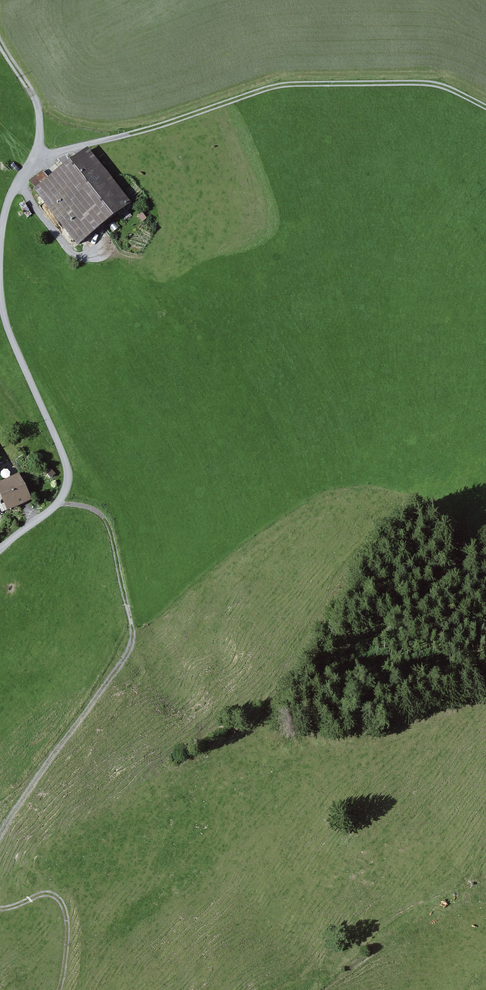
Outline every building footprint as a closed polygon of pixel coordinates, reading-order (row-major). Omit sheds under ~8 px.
[(89,150),(36,192),(79,246),(132,204),(89,150)] [(9,513),(32,503),(20,476),(0,485),(0,493),(9,513)]
